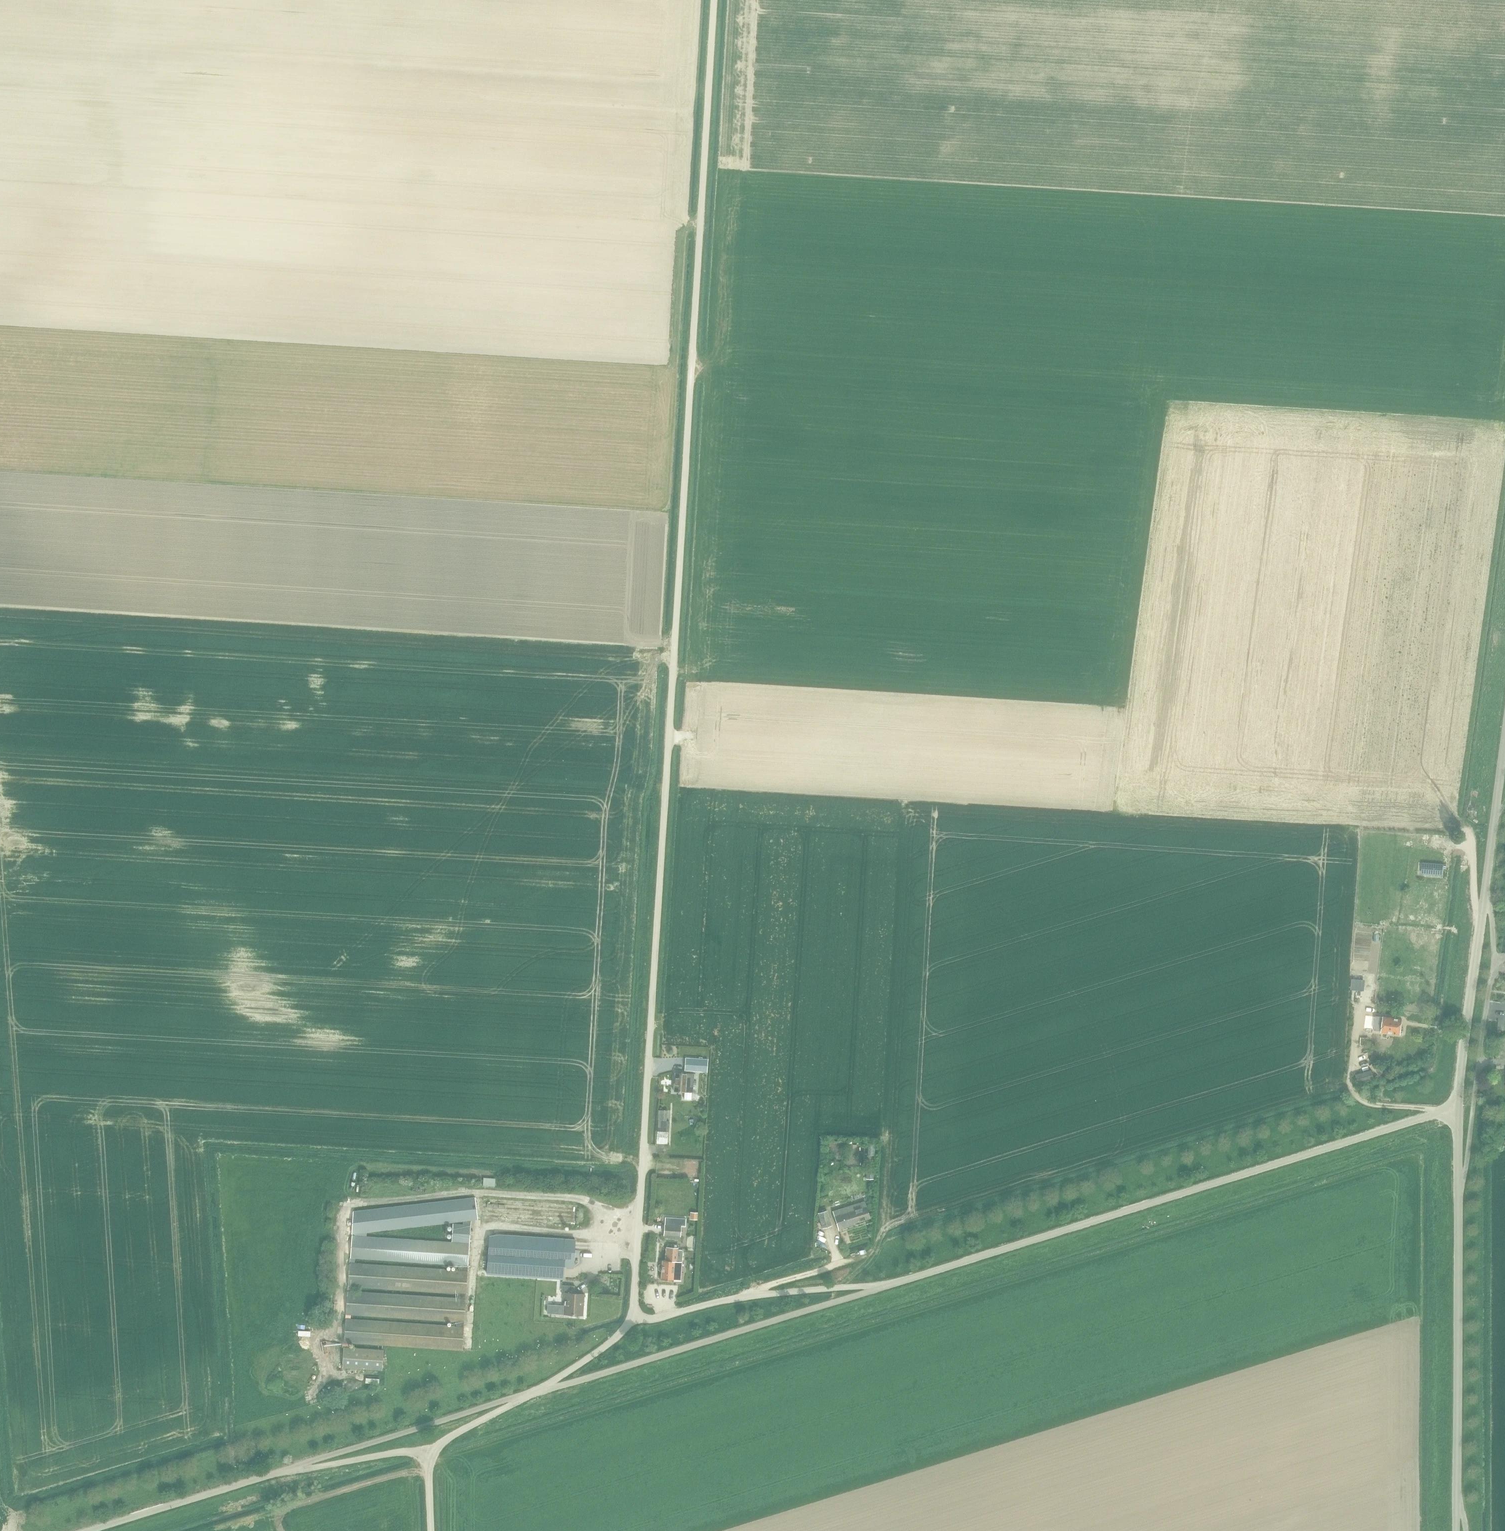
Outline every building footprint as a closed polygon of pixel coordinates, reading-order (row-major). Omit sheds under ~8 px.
[(1426,863),(1426,873),(1442,874),(1442,864),(1426,863)] [(1352,979),(1351,989),(1362,990),(1362,980),(1352,979)] [(1375,1027),(1382,1028),(1381,1031),(1400,1033),(1400,1032),(1403,1031),(1403,1028),(1401,1025),(1402,1019),(1377,1016),(1375,1027)] [(707,1070),(708,1058),(686,1056),(685,1068),(707,1070)] [(1358,1083),(1373,1078),(1370,1069),(1355,1073),(1358,1083)] [(692,1091),(693,1074),(675,1072),(674,1090),(692,1091)] [(666,1119),(666,1109),(658,1109),(658,1119),(666,1119)] [(669,1131),(669,1120),(658,1120),(658,1131),(669,1131)] [(689,1160),(688,1170),(700,1170),(700,1160),(689,1160)] [(346,1319),(344,1340),(463,1348),(471,1223),(475,1222),(475,1219),(478,1219),(475,1197),(472,1197),(353,1211),(351,1233),(366,1232),(462,1221),(462,1224),(453,1223),(452,1241),(366,1235),(351,1234),(350,1257),(355,1257),(460,1264),(459,1270),(355,1264),(349,1263),(348,1285),(354,1285),(458,1292),(457,1298),(353,1291),(348,1291),(346,1312),(352,1313),(456,1320),(456,1326),(351,1319),(346,1319)] [(870,1217),(865,1201),(855,1204),(857,1208),(847,1211),(845,1207),(832,1211),(838,1229),(855,1224),(854,1222),(870,1217)] [(823,1228),(831,1225),(826,1210),(818,1212),(823,1228)] [(664,1234),(664,1235),(680,1236),(681,1225),(685,1225),(685,1218),(665,1216),(664,1224),(664,1234)] [(573,1266),(575,1239),(499,1234),(489,1240),(487,1273),(563,1278),(564,1266),(573,1266)] [(660,1270),(661,1270),(661,1278),(681,1280),(683,1249),(678,1249),(678,1247),(666,1246),(665,1260),(662,1259),(662,1263),(660,1263),(659,1265),(658,1269),(660,1270)] [(548,1304),(547,1312),(564,1313),(583,1314),(585,1293),(575,1292),(575,1285),(562,1284),(562,1292),(565,1292),(564,1305),(548,1304)] [(344,1346),(343,1366),(383,1368),(384,1348),(344,1346)] [(395,1481),(383,1490),(389,1498),(401,1488),(395,1481)]
